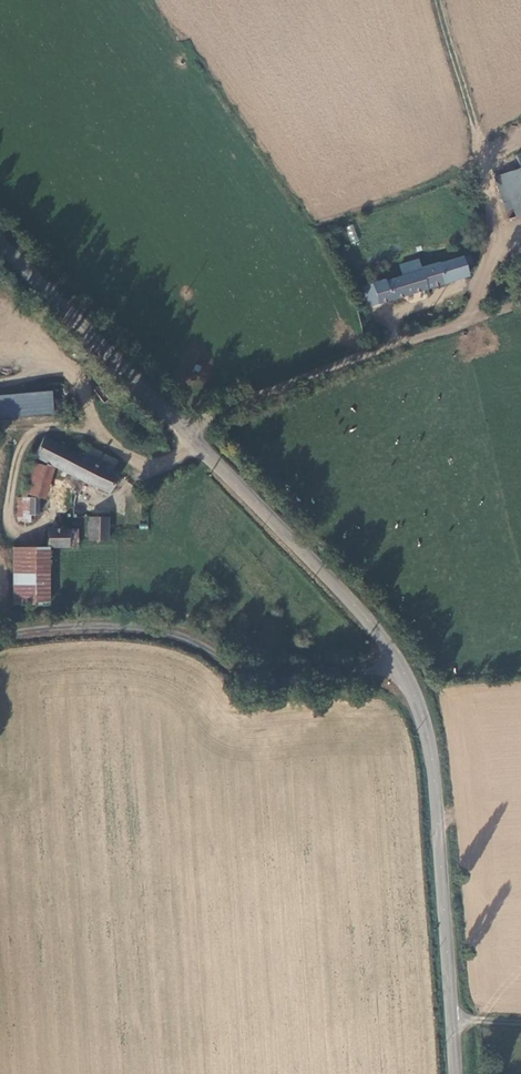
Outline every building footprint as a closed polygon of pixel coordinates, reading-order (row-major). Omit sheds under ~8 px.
[(520,220),(520,171),(519,172),(495,180),(509,224),(520,220)] [(353,225),(346,226),(350,242),(357,241),(353,225)] [(478,228),(478,244),(486,243),(487,227),(478,228)] [(469,272),(470,268),(467,256),(436,265),(435,263),(419,267),(424,290),(468,277),(467,273),(469,272)] [(375,304),(424,290),(419,267),(417,261),(397,265),(400,277),(385,281),(384,278),(368,283),(374,302),(375,304)] [(363,305),(374,302),(368,283),(359,287),(363,305)] [(55,414),(54,410),(53,390),(0,395),(0,418),(55,414)] [(34,453),(52,462),(108,492),(118,474),(112,471),(118,460),(89,443),(83,454),(45,433),(34,453)] [(51,467),(52,462),(34,453),(31,461),(51,467)] [(51,467),(31,461),(22,491),(38,495),(43,496),(51,467)] [(27,499),(29,520),(29,526),(40,525),(38,498),(27,499)] [(17,521),(29,520),(27,499),(17,499),(17,521)] [(83,516),(82,541),(91,542),(92,516),(83,516)] [(110,517),(92,516),(91,542),(108,543),(110,517)] [(110,517),(108,543),(124,544),(126,517),(110,517)] [(45,545),(77,550),(79,541),(68,539),(69,530),(48,527),(45,545)] [(68,539),(79,541),(80,531),(69,530),(68,539)] [(13,605),(52,604),(48,548),(11,550),(13,605)]
